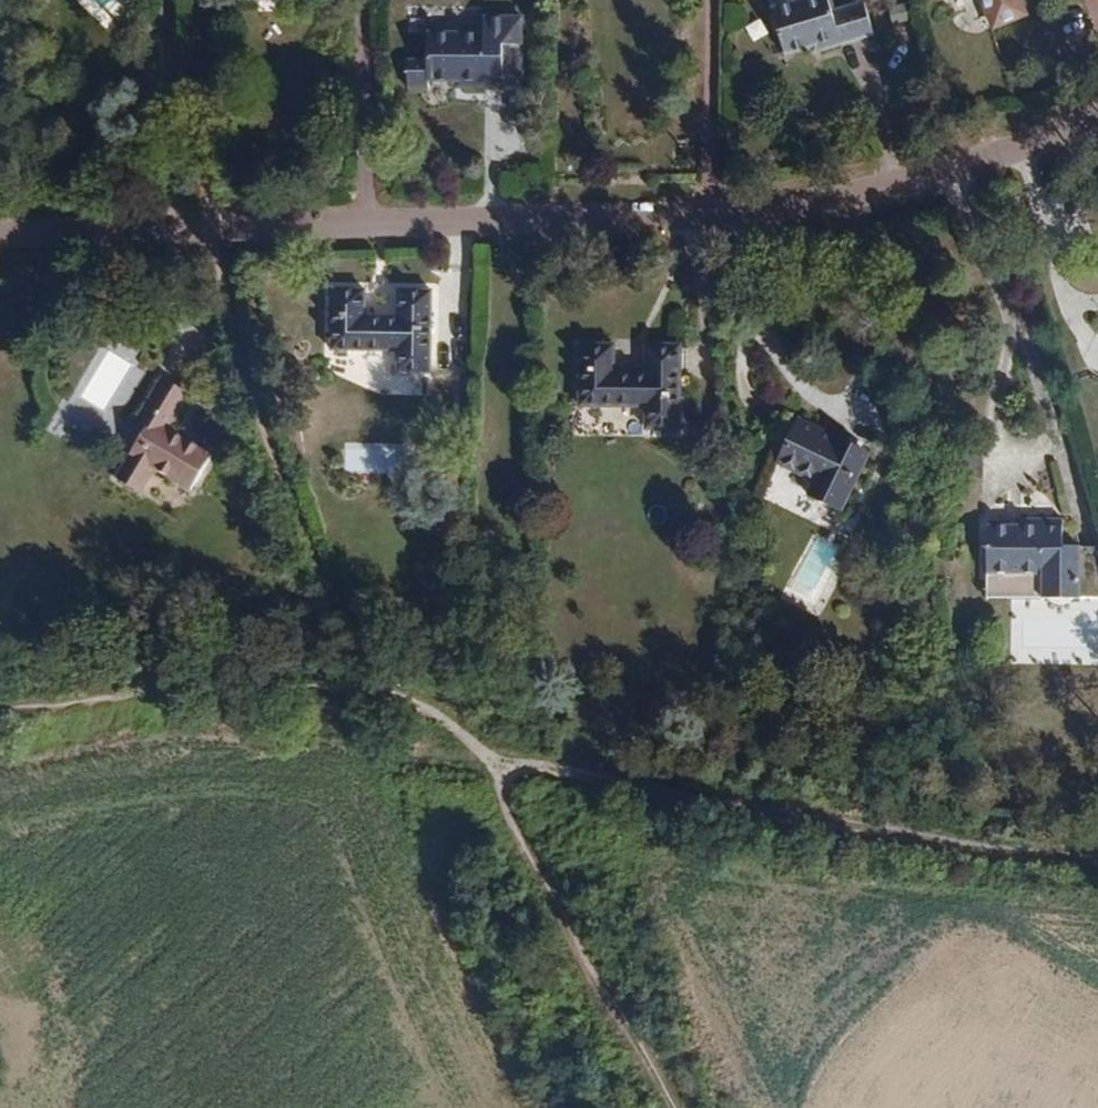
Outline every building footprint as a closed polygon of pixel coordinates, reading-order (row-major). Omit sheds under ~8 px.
[(819,52),(872,36),(862,1),(830,11),(827,0),(794,0),(769,8),(783,54),(809,46),(817,44),(819,52)] [(1019,0),(981,0),(992,26),(1025,13),(1019,0)] [(501,47),(520,46),(520,15),(482,16),(482,30),(425,31),(425,58),(406,59),(406,87),(426,87),(426,80),(452,79),(461,79),(461,88),(501,88),(501,82),(501,47)] [(817,44),(809,46),(811,54),(819,52),(817,44)] [(501,47),(501,82),(521,82),(520,46),(501,47)] [(452,88),(461,88),(461,79),(452,79),(452,88)] [(365,290),(331,289),(330,349),(396,350),(396,372),(429,373),(430,291),(396,290),(395,318),(364,318),(365,290)] [(612,346),(579,346),(580,405),(644,405),(645,428),(679,428),(679,346),(645,346),(645,374),(612,374),(612,346)] [(136,421),(146,428),(116,481),(140,494),(154,470),(190,491),(210,456),(167,431),(188,395),(160,379),(136,421)] [(839,511),(867,456),(798,420),(777,461),(816,481),(808,495),(839,511)] [(346,447),(346,472),(375,472),(374,447),(346,447)] [(1007,574),(1007,595),(1080,595),(1080,544),(1061,544),(1061,517),(1022,517),(1022,526),(986,526),(986,574),(1007,574)] [(1007,574),(986,574),(986,595),(1007,595),(1007,574)]
